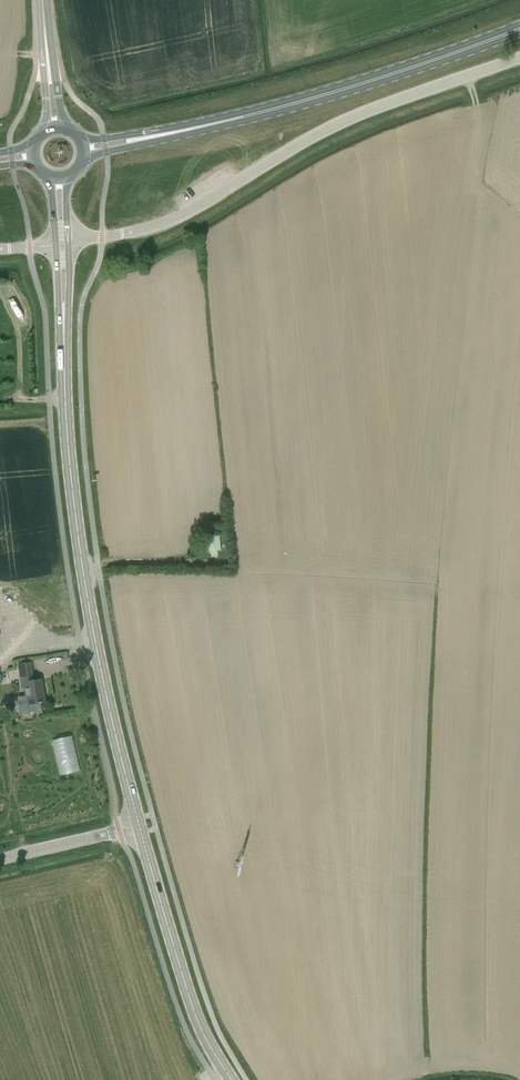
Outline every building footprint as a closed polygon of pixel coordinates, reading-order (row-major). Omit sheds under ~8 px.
[(221,550),(220,538),(220,534),(205,535),(207,551),(221,550)] [(27,704),(45,701),(41,679),(33,680),(31,661),(17,663),(21,687),(24,687),(27,704)]
